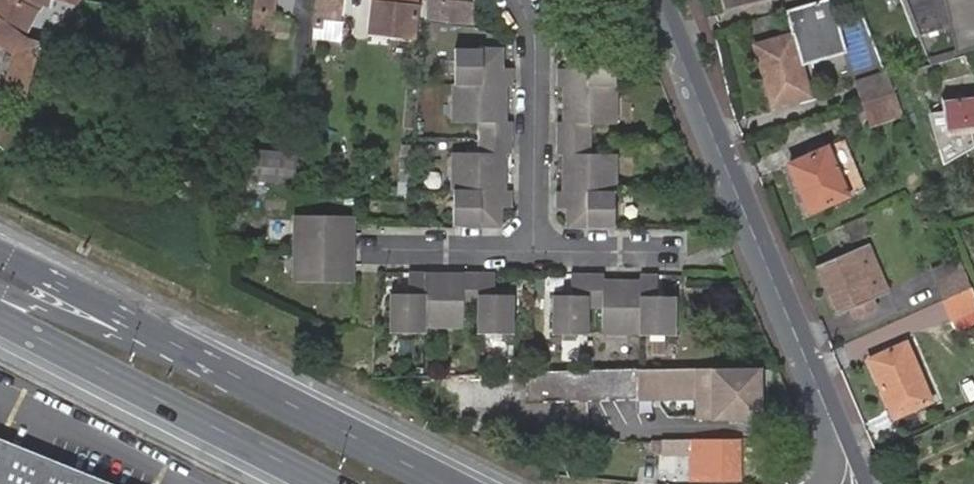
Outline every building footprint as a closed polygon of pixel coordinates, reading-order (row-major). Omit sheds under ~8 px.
[(42,41),(48,16),(52,17),(54,8),(56,0),(0,0),(0,14),(5,17),(42,41)] [(54,8),(72,11),(74,0),(56,0),(54,8)] [(338,12),(340,0),(314,0),(313,9),(338,12)] [(368,38),(409,42),(413,0),(372,0),(368,38)] [(462,26),(469,27),(470,12),(470,3),(445,0),(424,0),(421,21),(425,22),(462,26)] [(785,96),(804,89),(796,64),(841,50),(827,0),(810,0),(780,10),(785,29),(749,41),(765,94),(782,89),(785,96)] [(914,35),(953,28),(948,0),(900,0),(914,35)] [(313,9),(311,20),(321,22),(322,19),(338,20),(338,12),(313,9)] [(29,96),(42,41),(5,17),(0,14),(0,47),(13,57),(10,69),(7,81),(5,91),(29,96)] [(453,151),(453,223),(501,224),(501,205),(509,205),(510,188),(504,189),(504,152),(511,152),(511,119),(505,119),(505,82),(511,83),(511,67),(502,66),(501,47),(455,46),(452,122),(478,122),(477,151),(453,151)] [(612,47),(565,47),(565,67),(556,66),(555,82),(561,83),(561,119),(554,119),(554,152),(561,152),(560,188),(555,189),(554,205),(563,205),(563,225),(610,224),(612,152),(588,152),(588,122),(613,123),(612,47)] [(891,91),(885,77),(883,70),(854,81),(860,102),(891,91)] [(768,101),(785,96),(782,89),(765,94),(768,101)] [(898,109),(891,91),(860,102),(868,120),(898,109)] [(941,106),(942,124),(933,126),(946,158),(969,149),(967,131),(973,130),(973,102),(941,106)] [(17,145),(21,126),(0,113),(0,134),(17,145)] [(844,143),(790,165),(809,214),(864,192),(844,143)] [(238,146),(234,175),(292,179),(296,150),(238,146)] [(354,215),(293,214),(294,281),(353,281),(354,215)] [(854,246),(816,264),(837,314),(853,306),(857,315),(878,305),(874,296),(875,296),(854,246)] [(925,270),(930,282),(960,268),(956,257),(925,270)] [(930,282),(939,301),(968,288),(960,268),(930,282)] [(409,269),(408,291),(390,290),(389,329),(422,330),(422,328),(460,329),(460,309),(475,310),(474,332),(513,333),(513,293),(494,293),(494,272),(463,271),(463,278),(425,277),(425,270),(409,269)] [(551,294),(550,332),(589,333),(590,305),(603,306),(602,331),(638,332),(638,333),(675,334),(677,296),(657,295),(657,274),(640,273),(640,280),(605,279),(605,273),(571,272),(570,294),(551,294)] [(973,310),(973,304),(968,288),(939,301),(948,321),(973,310)] [(906,403),(909,411),(928,402),(902,343),(867,358),(889,410),(906,403)] [(696,401),(695,368),(637,369),(638,401),(696,401)] [(757,368),(695,368),(696,401),(696,416),(759,415),(757,368)] [(601,369),(527,370),(528,400),(638,401),(637,369),(629,369),(601,369)] [(893,417),(909,411),(906,403),(889,410),(893,417)] [(691,439),(664,439),(664,449),(691,449),(691,439)] [(736,479),(736,439),(691,439),(691,449),(692,479),(736,479)] [(0,456),(0,483),(82,483),(0,456)]
